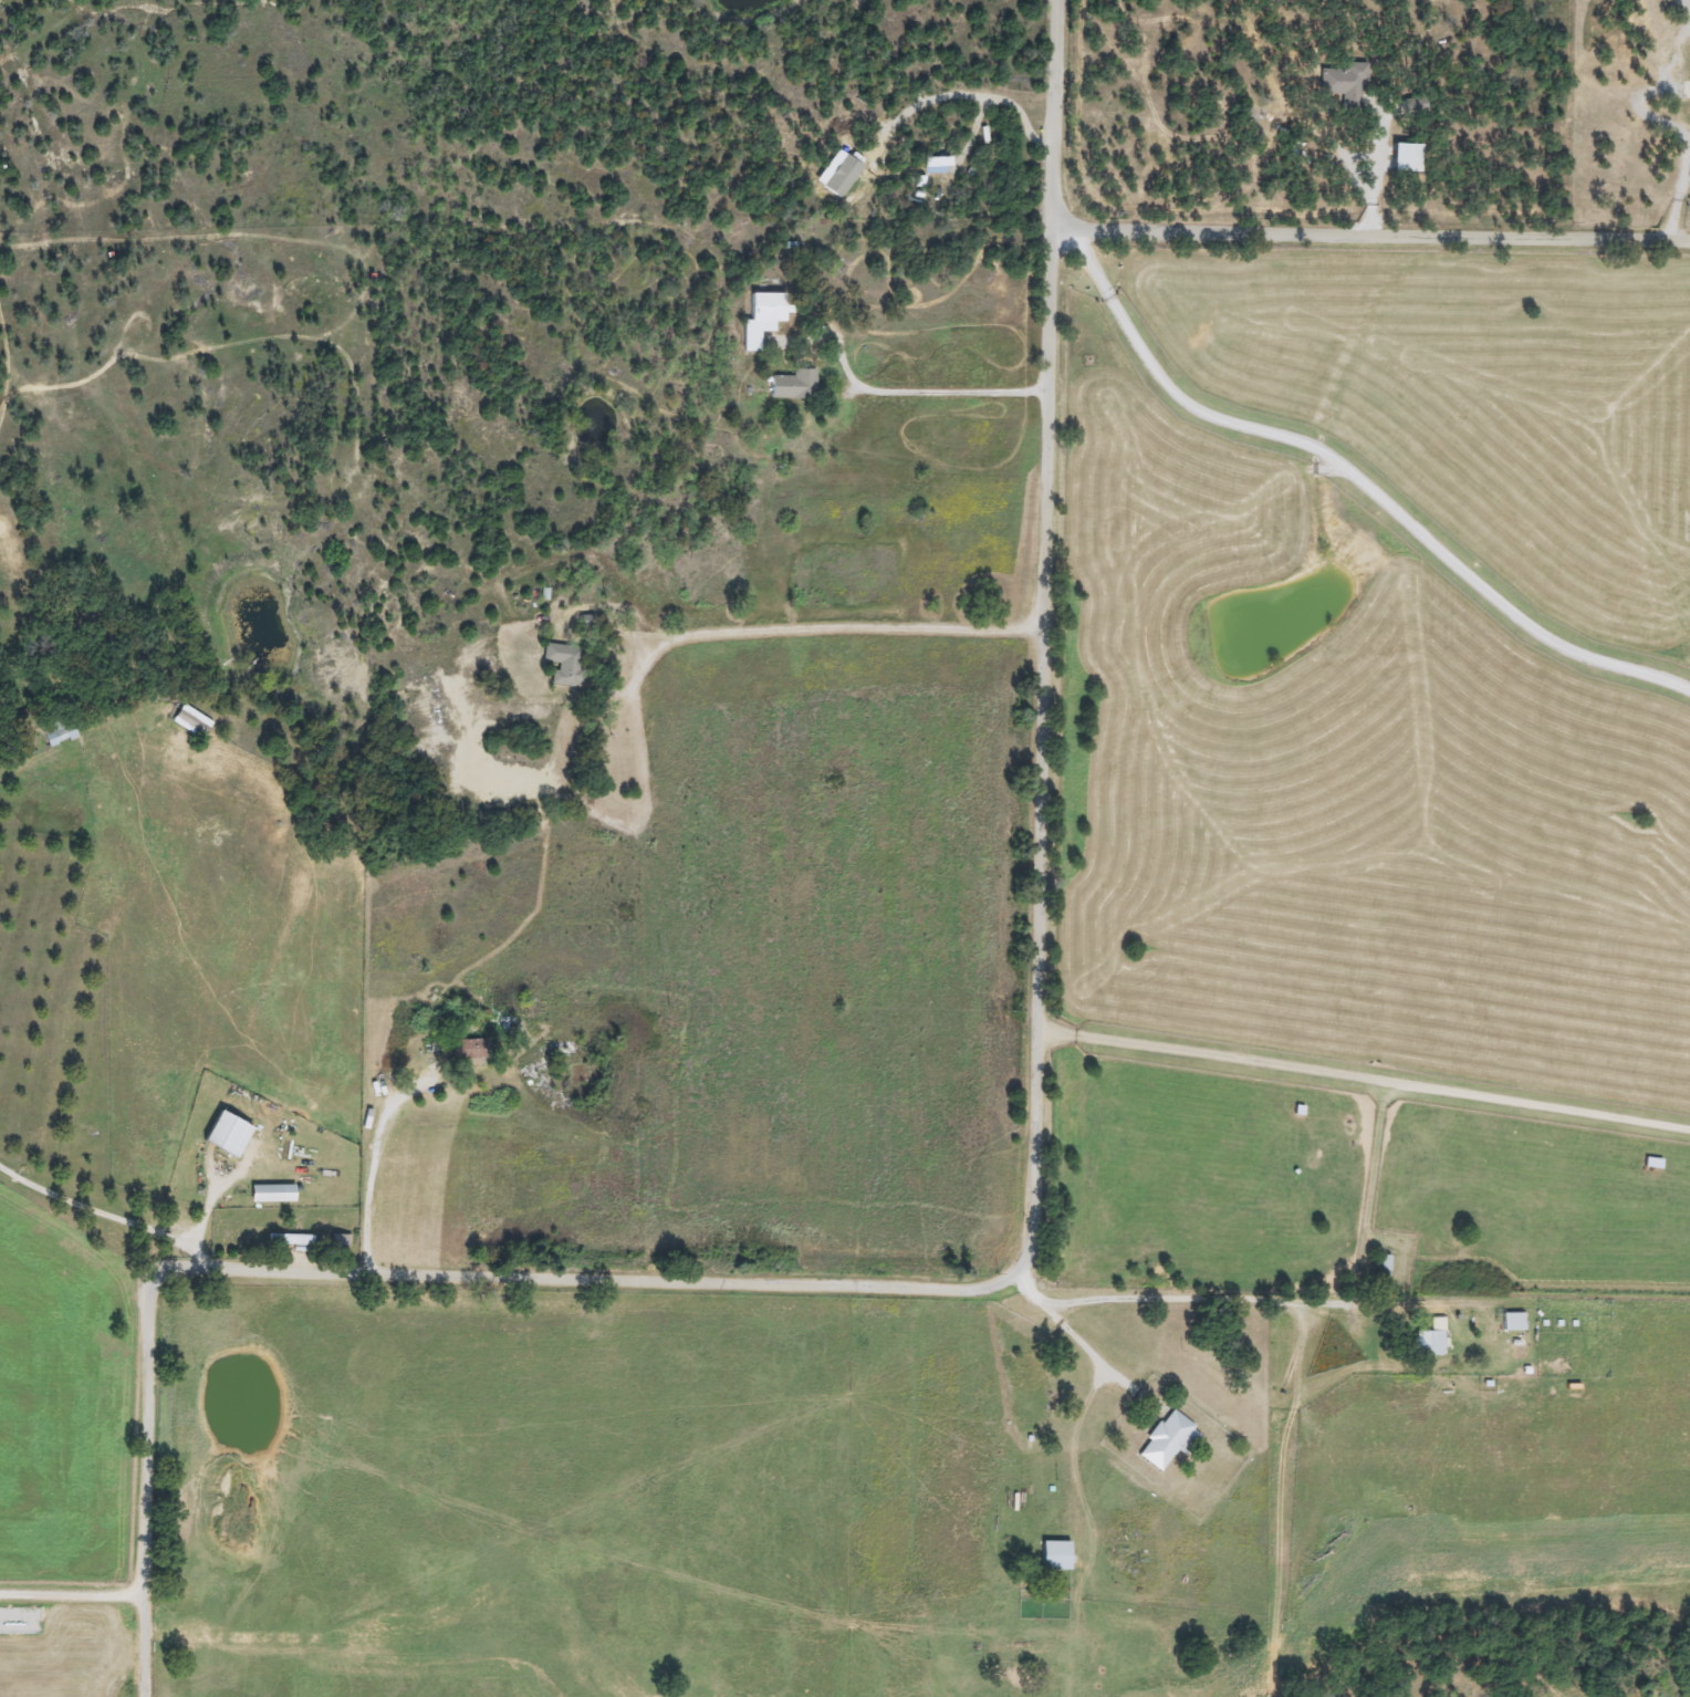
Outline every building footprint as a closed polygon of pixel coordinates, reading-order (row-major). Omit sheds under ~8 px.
[(1344,70),(1344,63),(1362,63),(1362,112),(1339,111),(1339,94),(1317,94),(1317,69),(1344,70)] [(1400,100),(1411,100),(1411,113),(1400,113),(1400,100)] [(745,322),(745,293),(787,293),(787,322),(745,322)] [(757,352),(740,352),(740,325),(757,325),(757,352)] [(812,399),(766,399),(766,376),(789,376),(789,369),(812,369),(812,399)] [(582,648),(578,687),(551,685),(552,664),(540,663),(541,644),(582,648)] [(169,723),(178,705),(209,721),(200,739),(169,723)] [(74,739),(46,748),(41,730),(69,720),(74,739)] [(486,1039),(486,1058),(448,1058),(448,1039),(486,1039)] [(248,1128),(231,1158),(197,1138),(215,1108),(248,1128)] [(247,1201),(247,1185),(291,1185),(291,1201),(247,1201)] [(265,1245),(265,1235),(311,1235),(311,1245),(265,1245)] [(1440,1355),(1412,1355),(1412,1331),(1429,1331),(1429,1319),(1440,1319),(1440,1355)] [(1199,1434),(1182,1455),(1176,1450),(1157,1472),(1133,1453),(1169,1409),(1199,1434)] [(1066,1541),(1066,1570),(1036,1570),(1036,1541),(1066,1541)]
